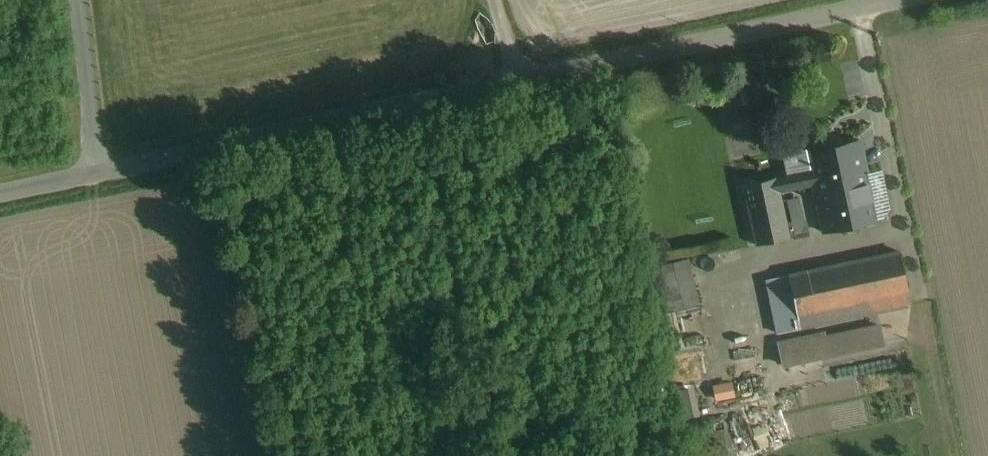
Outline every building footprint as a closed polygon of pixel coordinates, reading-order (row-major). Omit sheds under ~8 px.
[(878,220),(861,141),(832,147),(831,143),(805,148),(810,170),(813,184),(823,232),(878,220)] [(813,184),(810,170),(743,185),(756,246),(790,239),(780,192),(813,184)] [(911,308),(898,250),(763,277),(772,333),(911,308)] [(699,303),(705,301),(694,256),(660,264),(671,310),(682,308),(690,341),(707,337),(699,303)] [(823,331),(777,341),(781,367),(885,346),(880,323),(823,335),(823,331)] [(791,436),(909,416),(901,369),(799,387),(802,406),(786,409),(791,436)] [(738,377),(717,385),(722,400),(744,393),(738,377)]
